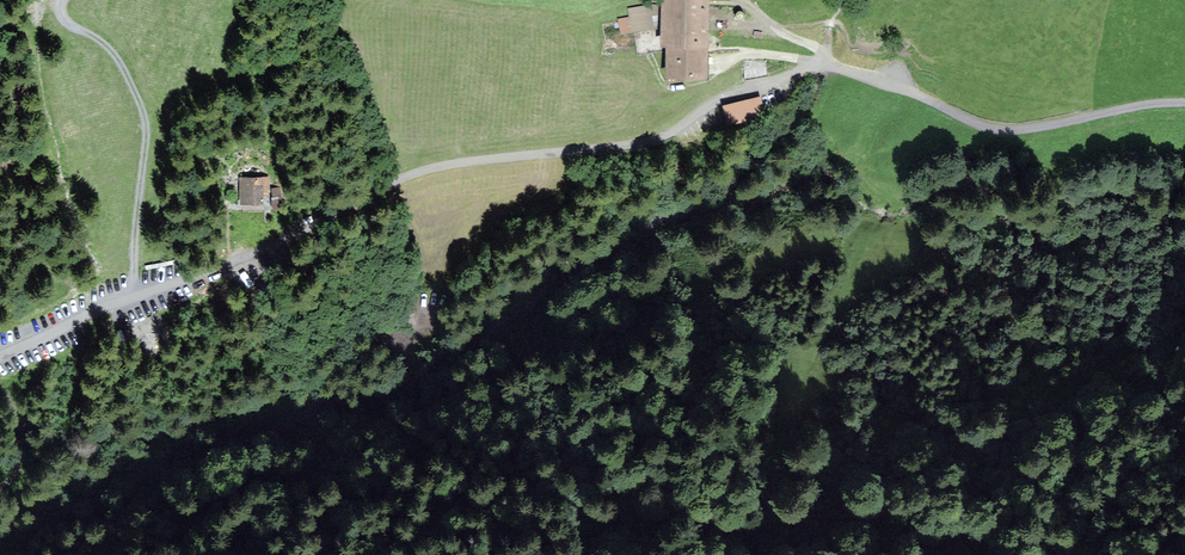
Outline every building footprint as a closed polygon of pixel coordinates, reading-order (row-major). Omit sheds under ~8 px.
[(669,78),(716,77),(714,0),(667,0),(669,78)] [(631,22),(618,23),(619,38),(656,35),(655,10),(630,12),(631,22)] [(760,100),(724,108),(729,127),(764,120),(760,100)] [(264,183),(244,183),(245,204),(265,203),(264,183)]
